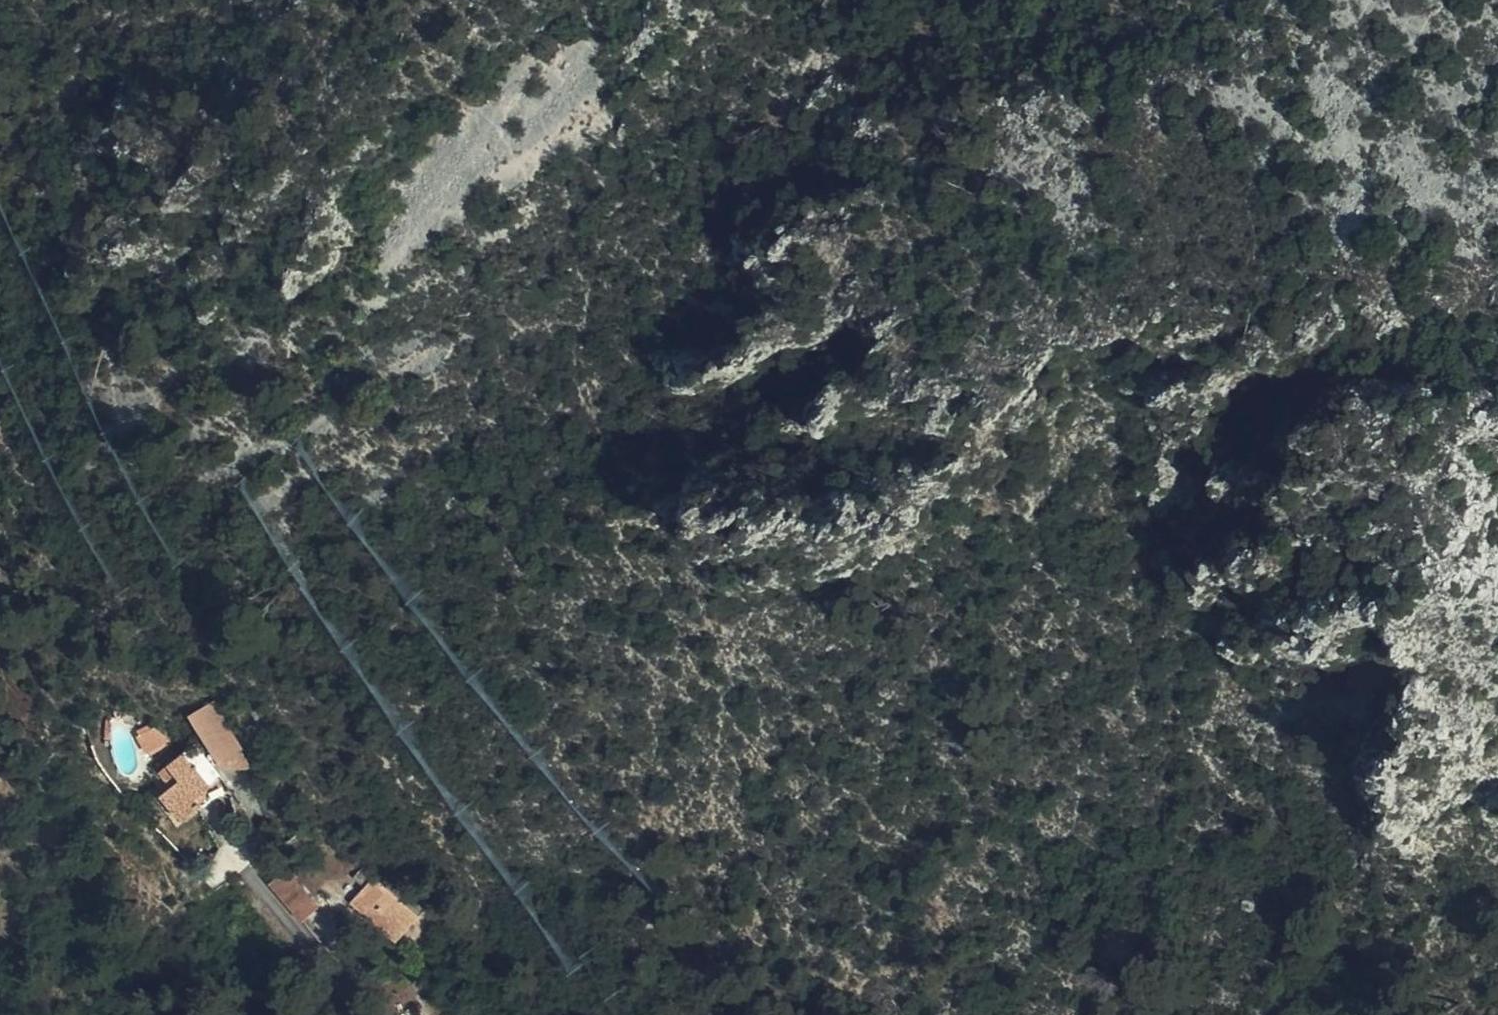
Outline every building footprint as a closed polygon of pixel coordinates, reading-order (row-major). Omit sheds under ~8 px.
[(220,771),(242,777),(252,771),(215,702),(187,716),(220,771)] [(226,788),(192,747),(157,772),(170,788),(158,797),(178,823),(226,788)] [(350,904),(393,944),(425,910),(399,886),(390,895),(361,868),(349,881),(361,892),(350,904)] [(270,885),(299,922),(317,907),(289,870),(270,885)]
